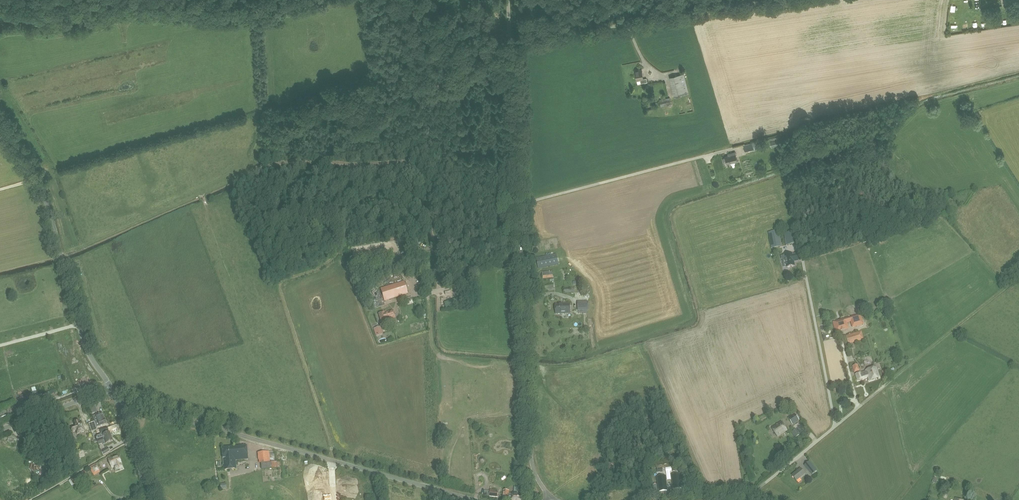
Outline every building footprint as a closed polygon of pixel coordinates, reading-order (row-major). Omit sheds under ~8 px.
[(641,80),(641,83),(647,82),(647,78),(644,79),(642,69),(636,70),(637,80),(641,80)] [(690,93),(685,74),(670,77),(671,81),(679,79),(683,95),(690,93)] [(672,104),(670,98),(660,100),(661,106),(672,104)] [(745,151),(754,149),(752,143),(744,145),(745,151)] [(738,161),(735,152),(729,154),(729,156),(726,157),(726,158),(724,158),(723,159),(724,163),(725,163),(727,163),(727,164),(738,161)] [(797,244),(795,232),(794,232),(794,230),(794,229),(794,226),(787,227),(789,233),(785,233),(787,245),(797,244)] [(779,231),(769,232),(772,248),(782,246),(779,231)] [(785,256),(781,256),(782,259),(785,258),(787,268),(794,266),(794,262),(798,261),(797,254),(793,255),(792,254),(785,255),(785,256)] [(539,269),(559,265),(557,255),(537,259),(539,269)] [(408,294),(404,282),(382,288),(386,300),(408,294)] [(588,302),(578,302),(579,313),(582,313),(582,310),(588,310),(588,302)] [(557,314),(571,313),(571,308),(571,304),(565,304),(565,305),(562,305),(562,304),(556,304),(557,314)] [(396,318),(393,310),(379,314),(381,322),(396,318)] [(834,322),(836,331),(837,331),(840,330),(839,330),(845,328),(846,329),(848,328),(846,322),(851,321),(853,326),(862,324),(860,315),(834,322)] [(851,344),(866,340),(864,331),(848,336),(851,344)] [(869,381),(879,378),(875,369),(868,371),(862,374),(861,373),(856,375),(858,380),(863,379),(863,378),(868,376),(869,381)] [(42,401),(26,406),(28,411),(44,406),(42,401)] [(97,427),(106,424),(102,413),(96,415),(96,416),(93,417),(97,427)] [(799,421),(795,414),(788,418),(793,425),(799,421)] [(81,429),(82,432),(84,432),(82,423),(80,423),(79,421),(75,422),(76,426),(71,428),(73,432),(81,429)] [(787,430),(781,422),(772,428),(778,437),(787,430)] [(791,432),(795,438),(800,435),(796,429),(791,432)] [(96,438),(97,442),(112,437),(110,432),(96,438)] [(113,441),(112,437),(97,442),(98,445),(103,443),(104,445),(113,441)] [(249,459),(247,446),(222,448),(224,470),(237,469),(236,460),(249,459)] [(262,469),(276,468),(274,451),(259,453),(260,460),(261,460),(262,469)] [(121,464),(119,456),(113,458),(113,457),(108,459),(111,468),(116,467),(116,466),(117,465),(119,471),(123,469),(121,464)] [(812,475),(817,471),(810,462),(804,466),(812,475)] [(90,468),(94,475),(100,472),(97,465),(96,466),(95,464),(90,468)] [(678,468),(670,469),(672,492),(674,492),(674,491),(680,491),(680,487),(678,468)] [(670,469),(661,470),(663,493),(672,492),(670,469)] [(805,474),(801,469),(792,476),(797,481),(805,474)] [(73,485),(88,476),(86,471),(75,477),(71,480),(73,485)] [(48,472),(40,478),(43,482),(51,477),(48,472)] [(518,493),(518,487),(514,487),(514,493),(509,493),(509,491),(504,491),(503,499),(524,499),(524,495),(519,494),(519,493),(518,493)]
